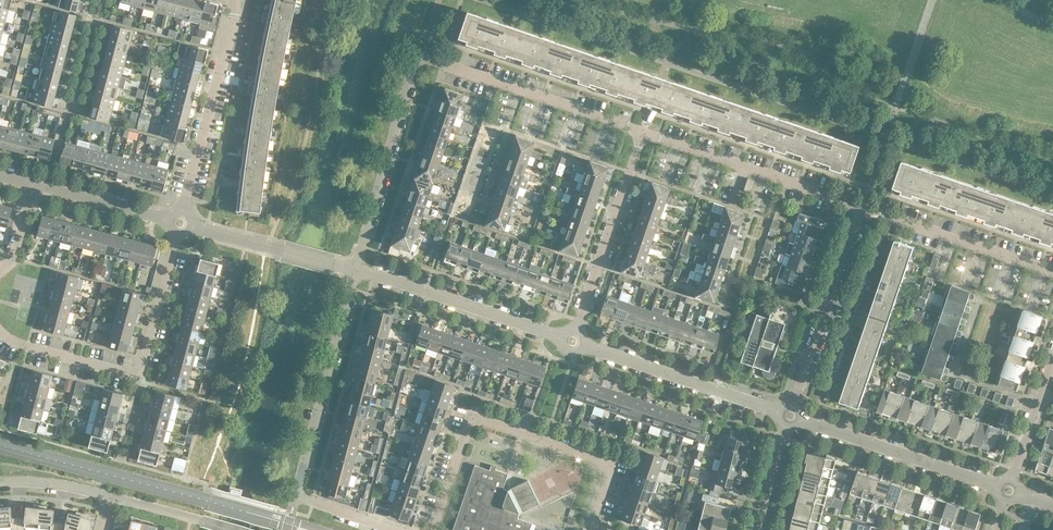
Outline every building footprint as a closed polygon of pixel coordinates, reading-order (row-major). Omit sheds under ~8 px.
[(8,10),(10,0),(0,0),(0,8),(8,10)] [(57,6),(76,11),(79,0),(58,0),(57,6)] [(143,8),(154,11),(157,0),(145,0),(143,8)] [(154,11),(165,14),(169,0),(157,0),(154,11)] [(165,14),(177,17),(181,0),(169,0),(165,14)] [(192,0),(181,0),(177,17),(188,20),(193,0),(192,0)] [(205,3),(204,3),(193,0),(188,20),(199,23),(205,3)] [(268,12),(263,11),(261,20),(266,21),(261,43),(259,53),(257,63),(253,84),(249,83),(247,93),(252,93),(250,105),(248,115),(246,126),(243,147),(242,157),(237,156),(236,166),(240,167),(239,178),(236,199),(236,206),(236,208),(235,209),(235,210),(235,211),(236,211),(236,212),(237,213),(238,213),(238,214),(239,214),(240,213),(241,213),(242,212),(242,211),(242,210),(247,211),(260,212),(262,191),(263,181),(265,171),(268,150),(269,140),(272,119),(274,109),(276,99),(278,88),(281,68),(285,48),(287,38),(292,17),(294,7),(296,0),(271,0),(268,12)] [(205,1),(204,3),(205,3),(199,23),(198,28),(213,32),(216,18),(214,17),(217,5),(205,1)] [(75,15),(56,10),(53,22),(72,27),(75,15)] [(457,37),(465,39),(464,44),(475,48),(477,43),(493,49),(492,53),(503,57),(505,53),(521,58),(519,63),(531,67),(532,62),(549,68),(547,72),(559,76),(560,72),(577,77),(575,82),(586,86),(588,81),(604,87),(603,91),(614,95),(616,91),(632,96),(631,101),(673,115),(674,111),(691,116),(689,121),(700,125),(702,120),(718,126),(717,130),(728,134),(730,130),(746,135),(745,140),(756,144),(758,139),(774,145),(772,149),(784,153),(785,149),(802,154),(800,159),(812,163),(813,158),(830,164),(828,168),(839,172),(841,168),(849,170),(857,145),(466,11),(457,37)] [(72,27),(53,22),(50,33),(69,38),(72,27)] [(133,30),(113,25),(110,37),(130,42),(133,30)] [(69,38),(50,33),(47,44),(66,49),(69,38)] [(130,42),(110,37),(107,48),(127,53),(130,42)] [(207,50),(179,43),(176,54),(183,56),(202,61),(202,62),(204,62),(207,50)] [(66,49),(47,44),(44,56),(63,61),(66,49)] [(13,48),(12,55),(18,56),(20,49),(13,48)] [(127,53),(107,48),(104,60),(123,65),(127,53)] [(63,61),(44,56),(41,67),(60,72),(63,61)] [(202,61),(183,56),(180,67),(199,73),(202,62),(202,61)] [(123,65),(104,60),(101,71),(120,76),(123,65)] [(60,72),(41,67),(38,78),(57,84),(60,72)] [(199,73),(180,67),(177,79),(196,84),(199,73)] [(126,77),(120,76),(101,71),(98,82),(117,87),(123,89),(126,77)] [(57,84),(38,78),(35,90),(54,95),(57,84)] [(196,84),(177,79),(174,90),(193,95),(196,84)] [(117,87),(98,82),(95,94),(114,99),(117,87)] [(444,88),(440,99),(459,105),(463,94),(444,88)] [(54,95),(35,90),(32,102),(51,107),(54,95)] [(193,95),(174,90),(171,102),(190,107),(193,95)] [(114,99),(95,94),(92,105),(111,110),(114,99)] [(459,105),(440,99),(436,110),(461,119),(464,111),(459,109),(460,106),(459,105)] [(190,107),(171,102),(168,113),(187,118),(190,107)] [(111,110),(92,105),(89,117),(108,122),(111,110)] [(461,119),(436,110),(433,121),(451,128),(453,128),(452,132),(457,133),(459,127),(456,126),(457,124),(459,125),(461,119)] [(187,118),(168,113),(165,124),(184,129),(187,118)] [(129,119),(128,124),(134,125),(135,121),(137,117),(130,115),(129,119)] [(451,128),(433,121),(429,132),(447,139),(451,128)] [(184,129),(165,124),(161,136),(183,142),(186,129),(184,129)] [(0,125),(0,146),(3,147),(8,127),(0,125)] [(20,130),(8,127),(3,147),(14,150),(20,130)] [(31,133),(20,130),(14,150),(26,153),(31,133)] [(129,131),(127,137),(131,139),(137,140),(138,134),(133,132),(129,131)] [(447,139),(429,132),(425,144),(443,150),(447,139)] [(42,136),(31,133),(26,153),(37,156),(42,136)] [(533,141),(515,135),(511,146),(532,153),(531,156),(535,158),(538,151),(531,149),(533,141)] [(54,140),(42,136),(37,156),(49,159),(54,140)] [(176,144),(163,140),(161,146),(174,150),(176,144)] [(76,146),(65,142),(59,162),(71,165),(76,146)] [(443,150),(425,144),(421,155),(440,161),(443,150)] [(88,149),(76,146),(71,165),(83,168),(88,149)] [(532,153),(511,146),(507,158),(526,164),(529,155),(531,156),(532,153)] [(99,152),(88,149),(83,168),(94,171),(99,152)] [(111,155),(99,152),(94,171),(105,174),(111,155)] [(122,158),(111,155),(105,174),(117,177),(122,158)] [(440,161),(421,155),(417,166),(436,172),(440,161)] [(133,161),(122,158),(117,177),(128,180),(133,161)] [(526,164),(507,158),(503,168),(524,175),(523,179),(527,180),(528,180),(530,174),(523,172),(526,164)] [(608,166),(589,160),(585,171),(604,178),(608,166)] [(145,164),(133,161),(128,180),(139,183),(145,164)] [(902,193),(913,197),(914,193),(931,199),(929,203),(941,207),(942,203),(959,208),(957,212),(969,216),(970,212),(987,218),(985,222),(997,226),(998,222),(1014,227),(1013,232),(1024,235),(1026,231),(1042,237),(1041,241),(1052,245),(1052,212),(922,167),(903,161),(894,186),(903,189),(902,193)] [(156,167),(145,164),(139,183),(150,186),(151,186),(156,167)] [(436,172),(417,166),(413,177),(432,184),(436,172)] [(168,170),(156,167),(151,186),(150,186),(150,188),(162,191),(168,170)] [(524,175),(503,168),(499,180),(518,187),(518,186),(524,188),(527,180),(523,179),(524,175)] [(604,178),(585,171),(581,183),(600,189),(604,178)] [(432,184),(413,177),(410,188),(428,195),(432,184)] [(742,191),(750,194),(754,181),(747,178),(742,191)] [(518,187),(499,180),(496,191),(514,197),(518,187)] [(669,187),(651,181),(647,192),(665,199),(669,187)] [(600,189),(581,183),(578,194),(596,200),(600,189)] [(430,195),(428,195),(410,188),(406,200),(424,206),(427,198),(429,199),(430,195)] [(514,197),(496,191),(492,202),(510,209),(514,197)] [(665,199),(647,192),(643,204),(661,210),(665,199)] [(596,200),(578,194),(576,193),(575,196),(570,195),(567,203),(574,206),(592,212),(596,200)] [(424,206),(406,200),(402,211),(420,217),(424,206)] [(510,209),(492,202),(488,214),(506,220),(510,209)] [(661,210),(643,204),(639,215),(658,221),(661,210)] [(0,205),(0,206),(0,225),(7,227),(12,208),(0,205)] [(592,212),(574,206),(570,216),(588,223),(592,212)] [(743,213),(725,206),(721,218),(739,224),(743,213)] [(800,208),(798,212),(796,220),(801,222),(797,233),(816,239),(816,238),(821,224),(815,222),(816,219),(805,215),(807,211),(800,208)] [(420,217),(402,211),(398,222),(417,228),(420,217)] [(506,220),(488,214),(484,225),(503,231),(506,220)] [(658,221),(639,215),(635,227),(654,233),(658,221)] [(53,219),(42,216),(40,220),(38,230),(36,235),(48,238),(53,219)] [(588,223),(570,216),(566,228),(585,234),(588,223)] [(739,224),(721,218),(717,229),(735,236),(739,224)] [(65,222),(53,219),(48,238),(60,241),(65,222)] [(76,225),(65,222),(60,241),(71,244),(76,225)] [(417,228),(398,222),(394,233),(413,240),(417,228)] [(88,228),(76,225),(71,244),(83,247),(88,228)] [(654,233),(635,227),(631,237),(650,244),(654,233)] [(99,231),(88,228),(83,247),(94,250),(99,231)] [(585,234),(566,228),(562,239),(581,246),(585,234)] [(735,236),(717,229),(713,240),(732,247),(735,236)] [(110,234),(99,231),(94,250),(105,253),(110,234)] [(413,240),(394,233),(390,245),(409,251),(413,240)] [(816,239),(797,233),(793,244),(812,250),(814,244),(819,245),(819,244),(821,240),(816,238),(816,239)] [(122,237),(110,234),(105,253),(117,256),(122,237)] [(435,235),(432,241),(439,243),(441,237),(435,235)] [(133,240),(122,237),(117,256),(128,259),(133,240)] [(650,244),(631,237),(628,249),(646,255),(650,244)] [(581,246),(562,239),(558,250),(577,256),(581,246)] [(145,243),(133,240),(128,259),(140,262),(145,243)] [(732,247),(713,240),(709,252),(728,258),(732,247)] [(896,240),(896,241),(841,400),(847,402),(847,403),(848,404),(849,405),(850,405),(851,405),(851,404),(852,404),(852,403),(853,403),(852,405),(859,407),(914,247),(896,240)] [(443,260),(455,264),(461,246),(450,242),(443,260)] [(785,253),(808,261),(808,262),(813,263),(814,259),(814,258),(810,257),(812,250),(793,244),(788,242),(785,253)] [(157,246),(145,243),(140,262),(152,265),(157,246)] [(472,250),(461,246),(455,264),(466,268),(472,250)] [(646,255),(628,249),(624,260),(642,267),(644,267),(645,264),(646,264),(646,262),(644,262),(646,255)] [(483,253),(472,250),(466,268),(477,272),(483,253)] [(728,258),(709,252),(706,263),(724,269),(728,258)] [(495,257),(483,253),(477,272),(488,276),(495,257)] [(808,261),(785,253),(781,264),(786,266),(804,272),(804,273),(809,275),(810,270),(811,269),(806,268),(808,262),(808,261)] [(936,268),(940,256),(934,254),(930,266),(936,268)] [(508,256),(506,261),(499,280),(511,283),(517,265),(519,260),(508,256)] [(219,262),(200,257),(197,269),(216,274),(219,262)] [(506,261),(495,257),(488,276),(499,280),(506,261)] [(642,267),(624,260),(620,271),(638,277),(642,267)] [(724,269),(706,263),(702,274),(720,280),(724,269)] [(530,264),(528,269),(522,287),(533,291),(539,272),(541,267),(530,264)] [(802,279),(804,273),(804,272),(786,266),(781,264),(774,283),(799,291),(799,290),(801,291),(803,285),(805,286),(807,282),(806,282),(807,280),(802,279)] [(528,269),(517,265),(511,283),(522,287),(528,269)] [(763,269),(756,267),(753,275),(760,278),(763,269)] [(216,274),(197,269),(194,281),(212,286),(216,274)] [(78,277),(59,272),(56,284),(75,289),(78,277)] [(550,276),(539,272),(533,291),(544,295),(550,276)] [(696,272),(693,280),(692,280),(690,286),(695,288),(696,285),(698,286),(716,292),(720,280),(702,274),(696,272)] [(562,280),(550,276),(544,295),(555,299),(562,280)] [(573,284),(562,280),(555,299),(567,303),(573,284)] [(212,286),(194,281),(191,292),(209,297),(212,286)] [(75,289),(56,284),(53,295),(72,300),(75,289)] [(971,291),(951,285),(947,298),(966,304),(969,298),(974,299),(975,297),(975,296),(975,295),(974,294),(974,293),(973,293),(971,292),(971,291)] [(716,292),(698,286),(694,296),(713,303),(716,292)] [(142,294),(123,289),(120,301),(139,306),(142,294)] [(209,297),(191,292),(188,304),(206,309),(209,297)] [(72,300),(53,295),(50,306),(69,311),(72,300)] [(618,299),(606,295),(600,314),(611,318),(618,299)] [(966,304),(947,298),(943,310),(962,316),(964,310),(970,312),(970,309),(971,308),(971,307),(970,307),(970,306),(969,306),(969,305),(966,304)] [(629,303),(618,299),(611,318),(622,322),(629,303)] [(139,306),(120,301),(117,312),(136,317),(139,306)] [(640,307),(629,303),(622,322),(633,325),(640,307)] [(206,309),(188,304),(185,315),(203,320),(206,309)] [(69,311),(50,306),(47,318),(66,323),(69,311)] [(653,306),(651,311),(645,329),(656,333),(662,315),(664,309),(653,306)] [(651,311),(640,307),(633,325),(645,329),(651,311)] [(731,313),(714,307),(713,312),(729,317),(731,313)] [(373,309),(370,321),(389,326),(393,314),(373,309)] [(1043,316),(1023,309),(1019,322),(1038,329),(1041,322),(1046,324),(1047,321),(1047,320),(1047,319),(1046,318),(1045,318),(1043,317),(1043,316)] [(962,316),(943,310),(939,322),(958,329),(960,322),(965,324),(966,321),(966,320),(966,319),(965,318),(962,317),(962,316)] [(136,317),(117,312),(114,323),(133,328),(136,317)] [(753,321),(747,338),(760,342),(768,318),(751,312),(751,313),(753,321)] [(203,320),(185,315),(181,326),(200,331),(203,320)] [(673,318),(662,315),(656,333),(667,337),(673,318)] [(912,321),(921,324),(922,318),(914,315),(912,321)] [(66,323),(47,318),(43,330),(62,335),(66,323)] [(685,322),(673,318),(667,337),(678,341),(685,322)] [(784,324),(768,318),(760,342),(778,348),(779,346),(777,345),(779,339),(781,339),(784,330),(782,330),(784,324)] [(82,319),(80,326),(86,328),(88,321),(82,319)] [(389,326),(370,321),(367,332),(386,338),(389,326)] [(696,326),(685,322),(678,341),(689,345),(696,326)] [(958,329),(939,322),(934,335),(954,341),(956,335),(961,336),(962,333),(962,332),(962,331),(961,330),(960,330),(958,329)] [(1038,329),(1019,322),(1015,335),(1034,341),(1036,334),(1042,336),(1043,333),(1043,332),(1043,331),(1042,331),(1042,330),(1041,330),(1038,329)] [(133,328),(114,323),(111,335),(130,340),(133,328)] [(415,344),(426,348),(433,328),(421,324),(415,344)] [(200,331),(181,326),(178,338),(197,343),(200,331)] [(707,330),(696,326),(689,345),(700,348),(707,330)] [(444,332),(433,328),(426,348),(437,351),(444,332)] [(718,334),(707,330),(700,348),(712,352),(718,334)] [(386,338),(367,332),(363,344),(383,349),(386,338)] [(455,336),(444,332),(437,351),(449,355),(455,336)] [(130,340),(111,335),(108,347),(127,352),(130,340)] [(954,341),(934,335),(930,347),(950,353),(952,347),(957,349),(958,346),(958,345),(958,344),(957,343),(956,342),(954,341)] [(1034,341),(1015,335),(1011,347),(1030,353),(1032,347),(1037,349),(1038,346),(1039,345),(1038,344),(1038,343),(1037,342),(1034,341)] [(466,340),(455,336),(449,355),(460,359),(466,340)] [(197,343),(178,338),(175,349),(194,354),(197,343)] [(760,342),(747,338),(744,347),(743,348),(742,349),(741,350),(741,351),(741,352),(741,353),(741,354),(741,355),(741,356),(739,362),(752,366),(760,342)] [(478,343),(466,340),(460,359),(471,363),(478,343)] [(778,348),(760,342),(752,366),(757,368),(757,366),(762,368),(762,369),(762,373),(763,376),(766,378),(769,378),(772,376),(774,374),(775,370),(773,367),(770,365),(775,350),(777,351),(778,348)] [(489,347),(478,343),(471,363),(482,367),(489,347)] [(383,349),(363,344),(360,355),(380,360),(383,349)] [(500,351),(489,347),(482,367),(493,371),(500,351)] [(950,353),(930,347),(926,359),(945,366),(948,359),(953,361),(954,358),(954,357),(954,356),(953,355),(952,355),(949,354),(950,353)] [(1030,353),(1011,347),(1006,359),(1026,366),(1028,359),(1033,361),(1034,358),(1034,357),(1034,356),(1034,355),(1033,355),(1030,354),(1030,353)] [(194,354),(175,349),(172,361),(191,366),(194,354)] [(511,355),(500,351),(493,371),(504,374),(511,355)] [(380,360),(360,355),(357,366),(377,372),(380,360)] [(522,359),(511,355),(504,374),(516,378),(522,359)] [(533,362),(522,359),(516,378),(527,382),(533,362)] [(945,366),(926,359),(922,372),(941,379),(941,378),(943,372),(948,373),(949,370),(950,370),(949,369),(949,368),(949,367),(948,367),(945,366)] [(1026,366),(1006,359),(1002,372),(1022,378),(1024,372),(1029,373),(1030,370),(1030,369),(1030,368),(1029,367),(1028,367),(1026,366)] [(191,366),(172,361),(169,372),(188,377),(191,366)] [(545,366),(533,362),(527,382),(538,386),(545,366)] [(377,372),(357,366),(354,378),(374,383),(377,372)] [(29,374),(31,375),(30,382),(49,387),(52,375),(26,368),(24,372),(29,374)] [(188,377),(169,372),(166,384),(185,389),(188,377)] [(1022,378),(1002,372),(998,384),(1017,391),(1018,390),(1017,390),(1020,384),(1025,386),(1026,383),(1026,382),(1026,381),(1025,380),(1024,379),(1021,378),(1022,378)] [(374,383),(354,378),(351,389),(371,394),(374,383)] [(589,382),(578,378),(571,397),(583,401),(589,382)] [(454,386),(434,379),(430,391),(450,397),(454,386)] [(85,384),(76,381),(73,393),(82,396),(85,384)] [(49,387),(30,382),(27,393),(46,398),(49,387)] [(600,385),(589,382),(583,401),(594,405),(600,385)] [(612,389),(600,385),(594,405),(605,409),(612,389)] [(122,393),(103,388),(100,400),(119,405),(122,393)] [(371,394),(351,389),(348,401),(368,406),(371,394)] [(623,393),(612,389),(605,409),(616,413),(623,393)] [(877,411),(890,415),(897,394),(885,389),(877,411)] [(174,395),(156,390),(152,402),(171,407),(174,395)] [(450,397),(430,391),(427,402),(446,409),(450,397)] [(46,398),(27,393),(24,404),(43,409),(46,398)] [(634,397),(623,393),(616,413),(627,416),(634,397)] [(910,398),(897,394),(890,415),(902,420),(910,398)] [(645,401),(634,397),(627,416),(638,420),(645,401)] [(871,397),(869,402),(877,405),(879,399),(871,397)] [(526,398),(522,409),(530,412),(533,400),(526,398)] [(922,402),(910,398),(902,420),(915,424),(922,402)] [(119,405),(100,400),(97,412),(116,417),(119,405)] [(368,406),(348,401),(345,412),(365,417),(368,406)] [(656,404),(645,401),(638,420),(650,424),(656,404)] [(171,407),(152,402),(149,414),(168,419),(171,407)] [(446,409),(427,402),(423,413),(442,420),(446,409)] [(934,406),(922,402),(915,424),(927,428),(934,406)] [(43,409),(24,404),(21,416),(40,421),(43,409)] [(667,408),(656,404),(650,424),(661,428),(667,408)] [(947,410),(934,406),(927,428),(939,432),(947,410)] [(678,412),(667,408),(661,428),(672,432),(678,412)] [(959,415),(947,410),(939,432),(952,437),(959,415)] [(116,417),(97,412),(94,423),(113,428),(116,417)] [(365,417),(345,412),(342,423),(362,429),(365,417)] [(690,416),(678,412),(672,432),(683,435),(690,416)] [(442,420),(423,413),(419,424),(438,431),(442,420)] [(168,419),(149,414),(146,425),(165,430),(168,419)] [(971,419),(959,415),(952,437),(964,441),(971,419)] [(40,421),(21,416),(17,428),(36,433),(40,421)] [(701,420),(690,416),(683,435),(695,439),(701,420)] [(62,419),(55,417),(54,423),(61,425),(62,419)] [(984,423),(971,419),(964,441),(976,445),(984,423)] [(113,428),(94,423),(91,434),(110,439),(113,428)] [(362,429),(342,423),(339,435),(359,440),(362,429)] [(996,427),(984,423),(976,445),(989,449),(996,427)] [(438,431),(419,424),(415,435),(435,442),(438,431)] [(165,430),(146,425),(143,437),(162,442),(165,430)] [(1009,432),(996,427),(989,449),(1001,454),(1009,432)] [(1035,470),(1047,474),(1049,466),(1040,463),(1046,450),(1052,454),(1052,429),(1049,427),(1035,470)] [(726,437),(723,448),(745,454),(747,447),(743,446),(745,441),(742,441),(744,434),(730,430),(729,437),(726,437)] [(702,432),(700,440),(707,442),(709,434),(702,432)] [(110,439),(91,434),(88,446),(107,451),(110,439)] [(359,440),(339,435),(336,446),(356,451),(359,440)] [(435,442),(415,435),(411,447),(431,453),(435,442)] [(162,442),(143,437),(140,448),(159,453),(162,442)] [(356,451),(336,446),(333,458),(353,463),(356,451)] [(431,453),(411,447),(407,458),(427,465),(431,453)] [(159,453),(140,448),(137,460),(156,465),(159,453)] [(745,454),(723,448),(720,460),(739,465),(740,460),(743,461),(745,454)] [(663,457),(643,451),(639,462),(659,469),(663,457)] [(812,452),(809,462),(834,468),(836,459),(835,458),(835,457),(826,454),(827,454),(826,456),(812,452)] [(174,457),(171,468),(183,472),(186,460),(174,457)] [(353,463),(333,458),(330,469),(350,474),(353,463)] [(427,465),(407,458),(404,469),(423,476),(427,465)] [(739,465),(720,460),(717,471),(736,476),(739,465)] [(659,469),(639,462),(635,473),(655,480),(659,469)] [(834,468),(809,462),(807,467),(808,467),(807,468),(808,468),(807,471),(832,477),(834,468)] [(456,511),(454,516),(456,517),(452,529),(454,529),(529,529),(532,523),(517,518),(519,513),(538,503),(527,480),(507,490),(502,488),(507,473),(495,469),(496,466),(491,465),(489,470),(474,465),(470,477),(467,476),(465,481),(468,482),(464,494),(461,493),(460,499),(462,500),(458,512),(456,511)] [(350,474),(330,469),(327,480),(347,486),(350,474)] [(423,476),(404,469),(400,480),(419,487),(423,476)] [(736,476),(717,471),(714,482),(707,480),(705,488),(720,492),(721,485),(733,488),(736,476)] [(832,477),(807,471),(807,473),(806,473),(806,474),(805,474),(805,479),(829,486),(832,477)] [(850,493),(862,497),(869,475),(858,471),(850,493)] [(655,480),(635,473),(632,485),(651,491),(655,480)] [(880,479),(869,475),(862,497),(873,500),(880,479)] [(829,486),(805,479),(803,488),(827,495),(829,486)] [(892,483),(880,479),(873,500),(884,504),(892,483)] [(347,486),(327,480),(324,492),(329,493),(328,498),(342,503),(347,486)] [(419,487),(400,480),(396,491),(416,498),(419,487)] [(903,486),(892,483),(884,504),(895,508),(903,486)] [(651,491),(632,485),(628,496),(647,502),(651,491)] [(914,490),(903,486),(895,508),(894,511),(906,515),(907,512),(914,490)] [(827,495),(803,488),(800,497),(825,503),(827,495)] [(700,505),(703,506),(701,514),(727,520),(730,509),(732,510),(733,510),(734,509),(734,508),(736,502),(719,497),(720,492),(710,490),(709,495),(702,493),(703,494),(700,505)] [(925,494),(914,490),(907,512),(918,516),(925,494)] [(416,498),(396,491),(392,502),(412,509),(416,498)] [(936,498),(925,494),(918,516),(929,520),(936,498)] [(647,502),(628,496),(624,507),(644,513),(647,502)] [(825,503),(800,497),(798,506),(822,512),(825,503)] [(947,502),(936,498),(929,520),(940,523),(947,502)] [(412,509),(392,502),(388,514),(408,521),(412,509)] [(959,505),(947,502),(940,523),(951,527),(959,505)] [(3,504),(0,504),(0,527),(10,526),(11,529),(17,529),(18,517),(10,517),(10,507),(3,507),(3,504)] [(33,504),(33,508),(26,507),(25,517),(18,517),(17,529),(24,529),(24,526),(37,528),(40,505),(33,504)] [(40,505),(37,528),(50,529),(57,529),(59,522),(52,520),(53,510),(46,509),(46,506),(40,505)] [(959,505),(951,527),(959,529),(962,529),(970,509),(959,505)] [(822,512),(798,506),(796,515),(820,521),(822,512)] [(644,513),(624,507),(620,518),(640,525),(644,513)] [(970,509),(962,529),(975,529),(981,513),(970,509)] [(76,511),(75,515),(69,513),(66,523),(59,522),(57,529),(78,529),(82,513),(76,511)] [(82,513),(78,529),(92,529),(94,520),(88,518),(89,515),(82,513)] [(701,514),(697,526),(712,529),(724,529),(727,520),(701,514)] [(820,521),(796,515),(793,524),(818,529),(820,521)] [(842,528),(841,529),(842,529),(871,529),(872,526),(844,518),(843,521),(842,528)] [(130,520),(128,529),(155,529),(156,527),(130,520)]
